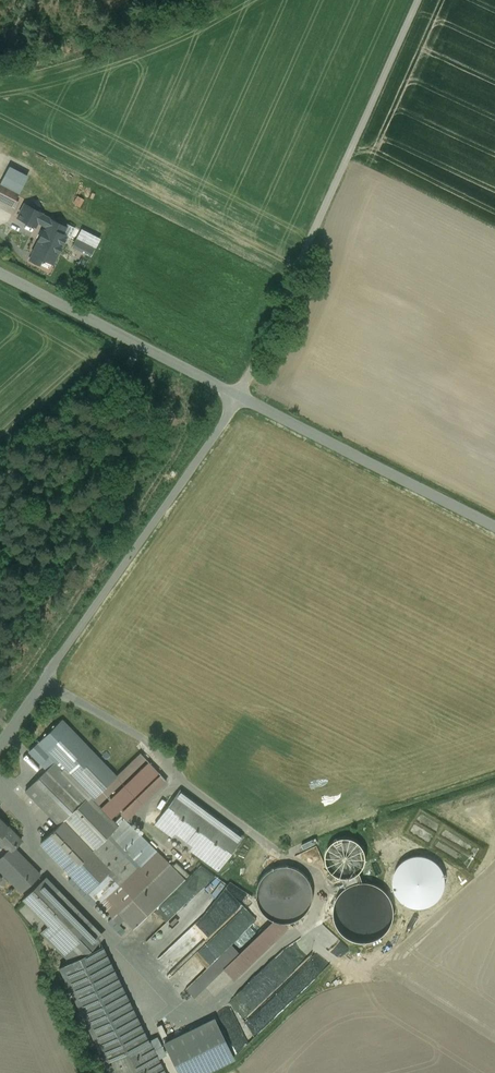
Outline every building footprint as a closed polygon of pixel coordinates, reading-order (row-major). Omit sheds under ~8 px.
[(9,167),(1,183),(19,192),(27,176),(9,167)] [(1,183),(0,184),(0,200),(12,206),(15,200),(19,192),(1,183)] [(84,199),(77,196),(73,203),(79,207),(84,199)] [(42,213),(25,205),(18,219),(34,227),(37,221),(41,223),(44,216),(41,215),(42,213)] [(66,227),(44,216),(41,223),(47,226),(44,231),(43,230),(38,239),(39,240),(33,253),(30,260),(39,264),(42,258),(53,263),(66,236),(62,234),(66,227)] [(81,229),(76,239),(95,249),(100,238),(81,229)] [(95,249),(76,239),(72,246),(91,256),(95,249)] [(116,776),(61,720),(29,751),(40,763),(48,755),(54,762),(55,761),(92,799),(116,776)] [(116,776),(92,799),(115,822),(121,816),(162,776),(140,754),(116,776)] [(92,799),(55,761),(54,762),(25,790),(58,824),(40,842),(106,911),(114,903),(106,895),(122,880),(123,881),(155,850),(121,816),(115,822),(92,799)] [(242,837),(179,790),(155,823),(218,869),(242,837)] [(8,850),(9,851),(13,848),(21,840),(3,821),(2,822),(0,820),(0,842),(8,850)] [(326,862),(328,867),(332,872),(337,876),(343,878),(350,878),(356,876),(360,873),(361,872),(364,867),(366,860),(366,853),(363,847),(359,842),(352,838),(345,837),(339,839),(334,842),(330,846),(327,851),(326,856),(326,862)] [(313,839),(302,845),(304,849),(316,844),(313,839)] [(8,850),(0,858),(0,860),(15,875),(15,876),(28,863),(13,848),(9,851),(8,850)] [(155,850),(123,881),(122,880),(106,895),(114,903),(120,909),(168,863),(155,850)] [(28,863),(15,876),(15,875),(10,880),(21,891),(39,874),(28,863)] [(168,863),(120,909),(114,903),(106,911),(112,917),(117,912),(133,928),(185,879),(168,863)] [(311,905),(313,894),(311,883),(304,874),(295,868),(284,866),(273,868),(263,874),(257,884),(255,895),(258,906),(264,915),(274,921),(285,923),(296,921),(305,914),(311,905)] [(350,878),(343,878),(346,889),(347,888),(354,884),(362,883),(363,883),(360,873),(356,876),(350,878)] [(99,938),(42,880),(23,898),(48,925),(41,932),(70,962),(99,938)] [(337,927),(342,933),(348,938),(355,941),(363,942),(371,942),(379,938),(385,933),(390,927),(393,919),(394,911),(392,904),(389,896),(384,890),(377,886),(370,883),(363,883),(362,883),(354,884),(347,888),(346,889),(342,892),(337,898),(335,905),(334,913),(335,920),(337,927)] [(239,926),(228,937),(240,950),(264,927),(252,914),(239,926)] [(272,921),(222,969),(233,980),(288,926),(286,923),(285,923),(284,923),(280,923),(276,922),(274,921),(272,921)] [(231,944),(192,983),(199,990),(234,956),(232,953),(236,949),(231,944)] [(70,962),(59,967),(100,1050),(139,1031),(99,948),(70,962)] [(296,995),(326,966),(313,952),(283,981),(296,995)] [(165,1044),(179,1072),(204,1072),(233,1059),(215,1020),(165,1044)] [(100,1050),(111,1072),(164,1072),(148,1040),(145,1042),(139,1031),(100,1050)]
